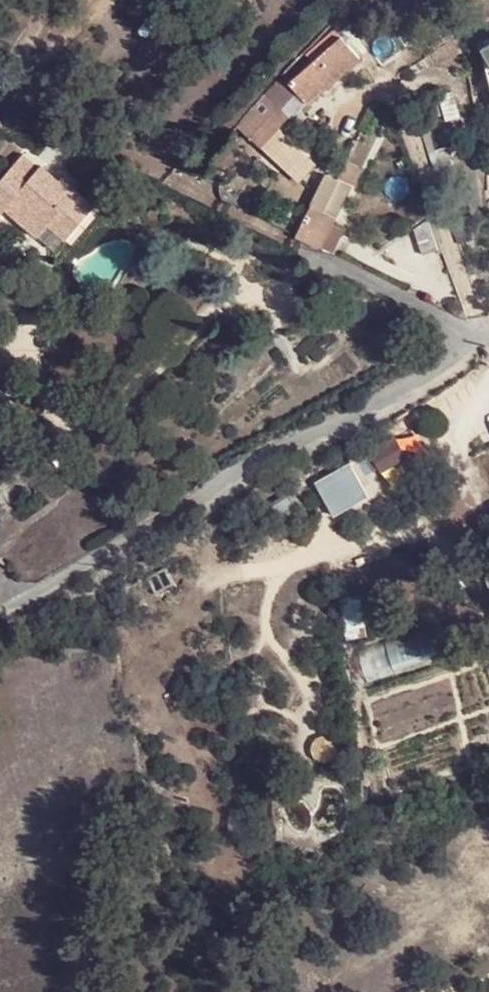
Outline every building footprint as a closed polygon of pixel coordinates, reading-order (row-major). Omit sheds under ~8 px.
[(312,62),(289,80),(310,105),(361,58),(335,29),(306,56),(312,62)] [(488,81),(488,55),(477,62),(488,81)] [(453,92),(439,98),(448,124),(462,119),(453,92)] [(268,95),(241,127),(263,147),(285,168),(299,154),(277,133),(292,117),(268,95)] [(25,156),(13,170),(30,184),(41,170),(25,156)] [(30,184),(12,205),(44,231),(56,215),(69,226),(92,199),(63,176),(61,180),(44,166),(41,170),(30,184)] [(30,184),(13,170),(0,187),(0,220),(30,184)] [(329,173),(297,235),(321,248),(331,230),(355,186),(340,178),(329,173)] [(221,187),(218,194),(238,204),(242,198),(221,187)] [(429,220),(415,231),(426,257),(440,250),(429,220)] [(321,248),(333,254),(342,235),(331,230),(321,248)] [(328,511),(367,493),(352,460),(313,477),(328,511)] [(173,588),(164,570),(145,580),(156,598),(173,588)] [(436,662),(426,631),(379,647),(387,678),(436,662)]
